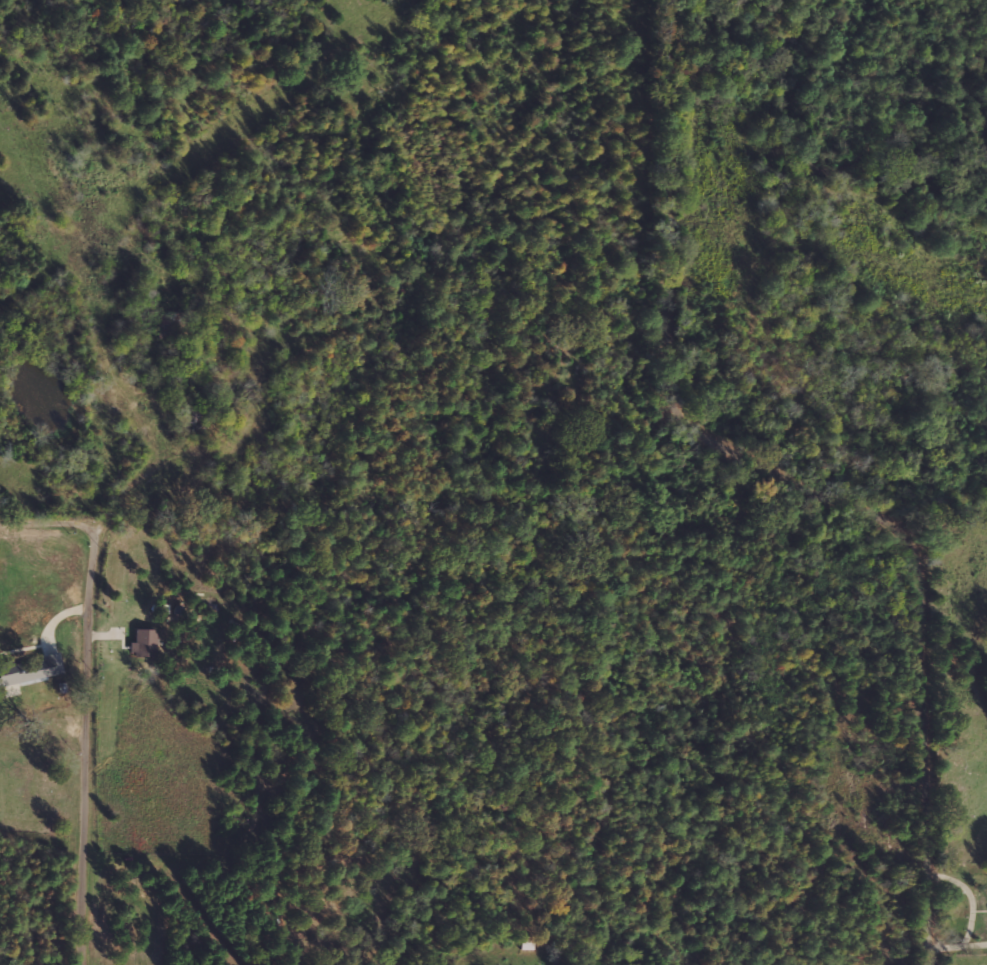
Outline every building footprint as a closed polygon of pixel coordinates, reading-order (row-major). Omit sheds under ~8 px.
[(157,630),(136,629),(136,643),(130,643),(129,656),(156,656),(157,630)] [(64,674),(59,653),(16,663),(16,662),(0,665),(0,688),(64,674)]
